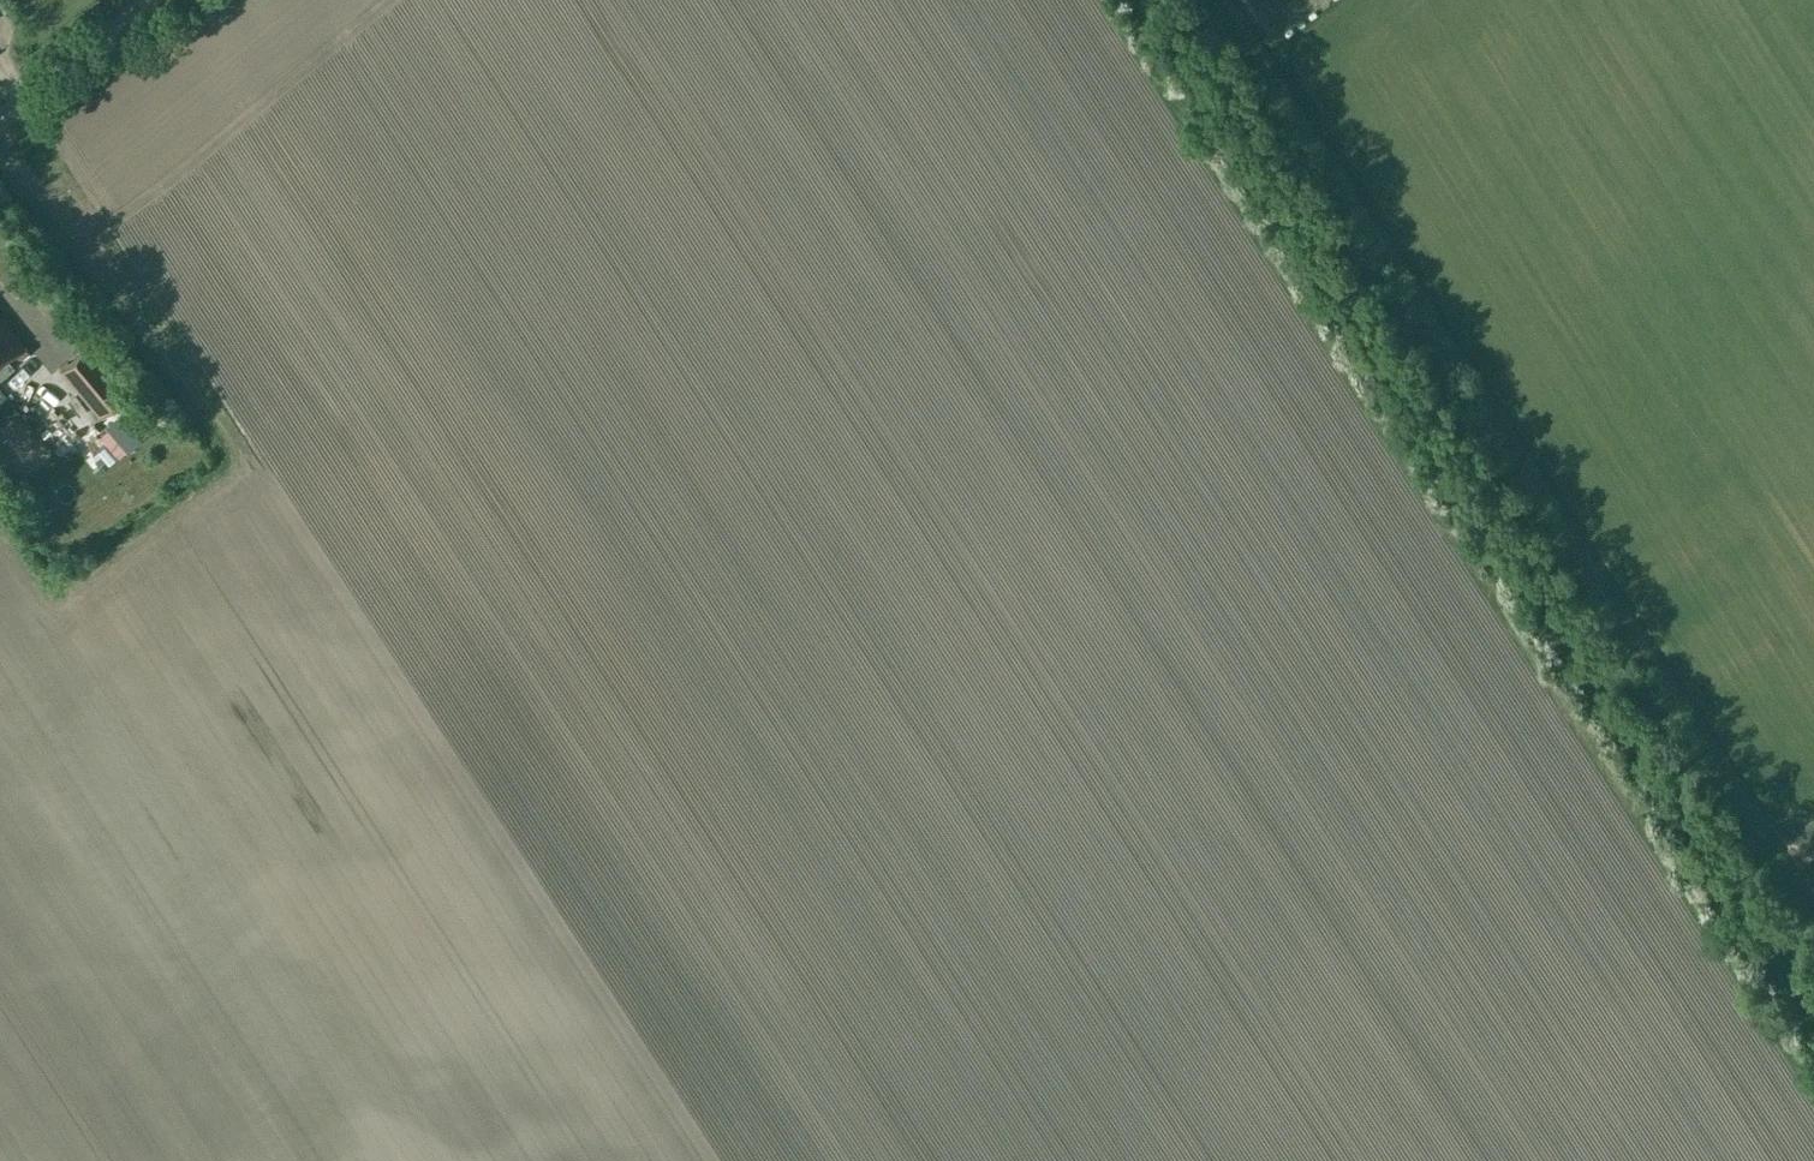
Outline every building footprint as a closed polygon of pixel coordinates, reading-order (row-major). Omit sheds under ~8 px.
[(28,350),(0,316),(0,373),(28,350)] [(37,350),(46,342),(29,323),(20,332),(37,350)] [(59,368),(98,415),(126,392),(86,345),(59,368)] [(52,477),(81,508),(136,457),(108,426),(52,477)]
